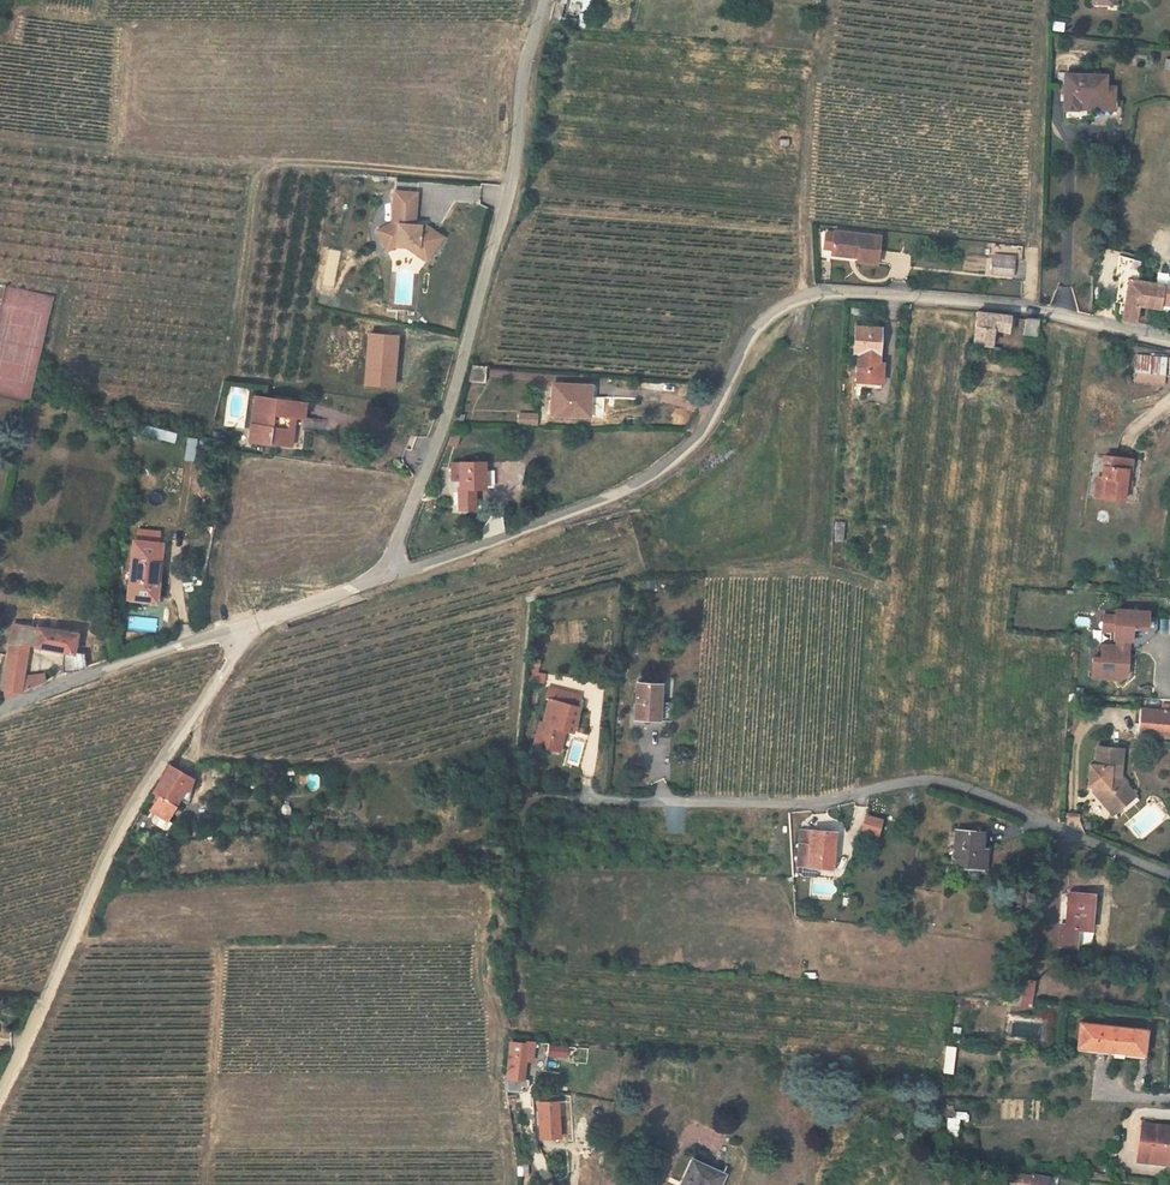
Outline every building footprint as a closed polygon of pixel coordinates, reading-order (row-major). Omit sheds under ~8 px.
[(1092,12),(1111,13),(1112,0),(1093,0),(1092,12)] [(1083,105),(1108,108),(1111,83),(1098,82),(1099,70),(1090,69),(1089,81),(1070,79),(1066,113),(1082,115),(1082,113),(1083,105)] [(1107,116),(1108,108),(1083,105),(1082,113),(1107,116)] [(394,191),(394,201),(416,202),(417,193),(394,191)] [(416,202),(394,201),(392,223),(376,230),(386,250),(396,246),(406,246),(418,247),(429,256),(442,238),(426,226),(414,225),(416,202)] [(835,232),(834,234),(832,249),(832,251),(858,254),(857,260),(877,263),(881,239),(835,232)] [(832,249),(834,234),(825,233),(823,248),(832,249)] [(418,247),(406,246),(425,261),(429,256),(418,247)] [(993,256),(991,272),(1011,274),(1013,258),(993,256)] [(1134,277),(1138,262),(1125,258),(1121,273),(1134,277)] [(1143,304),(1143,306),(1168,310),(1169,305),(1169,282),(1152,279),(1151,284),(1126,281),(1119,320),(1133,322),(1136,304),(1143,304)] [(978,314),(975,348),(991,349),(992,332),(1008,333),(1009,317),(978,314)] [(1024,334),(1038,336),(1039,320),(1025,319),(1024,334)] [(852,352),(855,352),(853,385),(878,387),(880,362),(873,362),(873,353),(877,353),(879,327),(854,325),(852,352)] [(366,332),(361,386),(393,389),(397,334),(366,332)] [(1135,354),(1133,381),(1163,384),(1165,357),(1135,354)] [(471,366),(466,381),(487,382),(487,367),(471,366)] [(551,385),(551,416),(589,416),(589,385),(551,385)] [(290,446),(295,417),(304,419),(306,404),(256,397),(250,441),(290,446)] [(521,414),(520,425),(536,425),(536,414),(521,414)] [(187,444),(188,435),(157,429),(155,440),(187,444)] [(451,433),(447,444),(456,447),(459,435),(451,433)] [(1096,460),(1094,482),(1100,483),(1098,504),(1128,507),(1131,474),(1135,475),(1136,464),(1096,460)] [(456,466),(459,490),(484,487),(482,463),(456,466)] [(840,550),(848,551),(849,530),(841,530),(840,550)] [(161,545),(134,542),(127,597),(154,601),(161,545)] [(542,604),(533,604),(532,620),(541,621),(542,604)] [(128,615),(126,628),(155,632),(157,619),(128,615)] [(1087,626),(1088,617),(1077,617),(1077,625),(1087,626)] [(1097,666),(1096,686),(1124,688),(1131,682),(1132,655),(1144,656),(1160,640),(1161,626),(1152,626),(1152,620),(1119,618),(1118,624),(1106,623),(1106,638),(1118,639),(1117,648),(1120,648),(1120,654),(1105,653),(1105,667),(1097,666)] [(0,686),(0,692),(19,693),(38,686),(37,675),(20,678),(26,644),(55,648),(55,677),(64,677),(86,668),(87,665),(86,664),(83,664),(82,665),(82,653),(79,652),(73,652),(75,633),(10,625),(0,686)] [(1091,641),(1099,642),(1100,631),(1092,630),(1091,641)] [(544,670),(527,670),(527,679),(544,680),(544,670)] [(661,685),(636,684),(634,720),(659,721),(661,685)] [(580,695),(548,688),(545,699),(549,700),(544,724),(539,723),(535,744),(565,751),(569,730),(578,731),(583,708),(577,707),(580,695)] [(1169,746),(1169,714),(1168,714),(1168,721),(1146,720),(1144,736),(1139,736),(1138,744),(1169,746)] [(1125,785),(1125,757),(1100,756),(1100,775),(1093,775),(1093,796),(1103,796),(1108,801),(1102,807),(1117,824),(1129,814),(1125,810),(1138,799),(1125,785)] [(189,777),(167,766),(152,794),(155,795),(148,809),(152,812),(148,819),(149,822),(161,830),(165,829),(169,823),(163,820),(176,793),(185,796),(189,777)] [(309,774),(308,788),(318,789),(319,775),(309,774)] [(1141,804),(1138,799),(1125,810),(1129,814),(1141,804)] [(877,836),(881,816),(863,812),(859,832),(877,836)] [(1078,829),(1082,817),(1067,813),(1063,824),(1078,829)] [(818,863),(817,869),(817,871),(839,872),(843,835),(821,833),(821,835),(811,834),(808,862),(818,863)] [(989,879),(991,861),(985,860),(987,843),(960,840),(957,876),(989,879)] [(1064,951),(1082,951),(1082,935),(1092,935),(1092,900),(1070,899),(1070,934),(1064,934),(1064,951)] [(1040,1011),(1044,993),(1034,992),(1031,1010),(1040,1011)] [(1089,1059),(1092,1032),(1085,1031),(1083,1058),(1089,1059)] [(1155,1038),(1092,1032),(1089,1059),(1153,1064),(1155,1038)] [(965,1041),(963,1053),(971,1054),(973,1042),(965,1041)] [(548,1056),(566,1056),(566,1043),(547,1043),(548,1056)] [(942,1072),(952,1073),(955,1045),(945,1044),(942,1072)] [(508,1053),(506,1088),(520,1089),(522,1054),(508,1053)] [(540,1112),(544,1146),(562,1143),(559,1109),(540,1112)] [(961,1135),(961,1111),(946,1111),(946,1134),(961,1135)] [(1144,1158),(1154,1159),(1154,1171),(1169,1172),(1169,1134),(1146,1132),(1144,1158)] [(1154,1159),(1144,1158),(1143,1167),(1154,1171),(1154,1159)] [(732,1178),(701,1163),(691,1184),(728,1184),(732,1178)]
